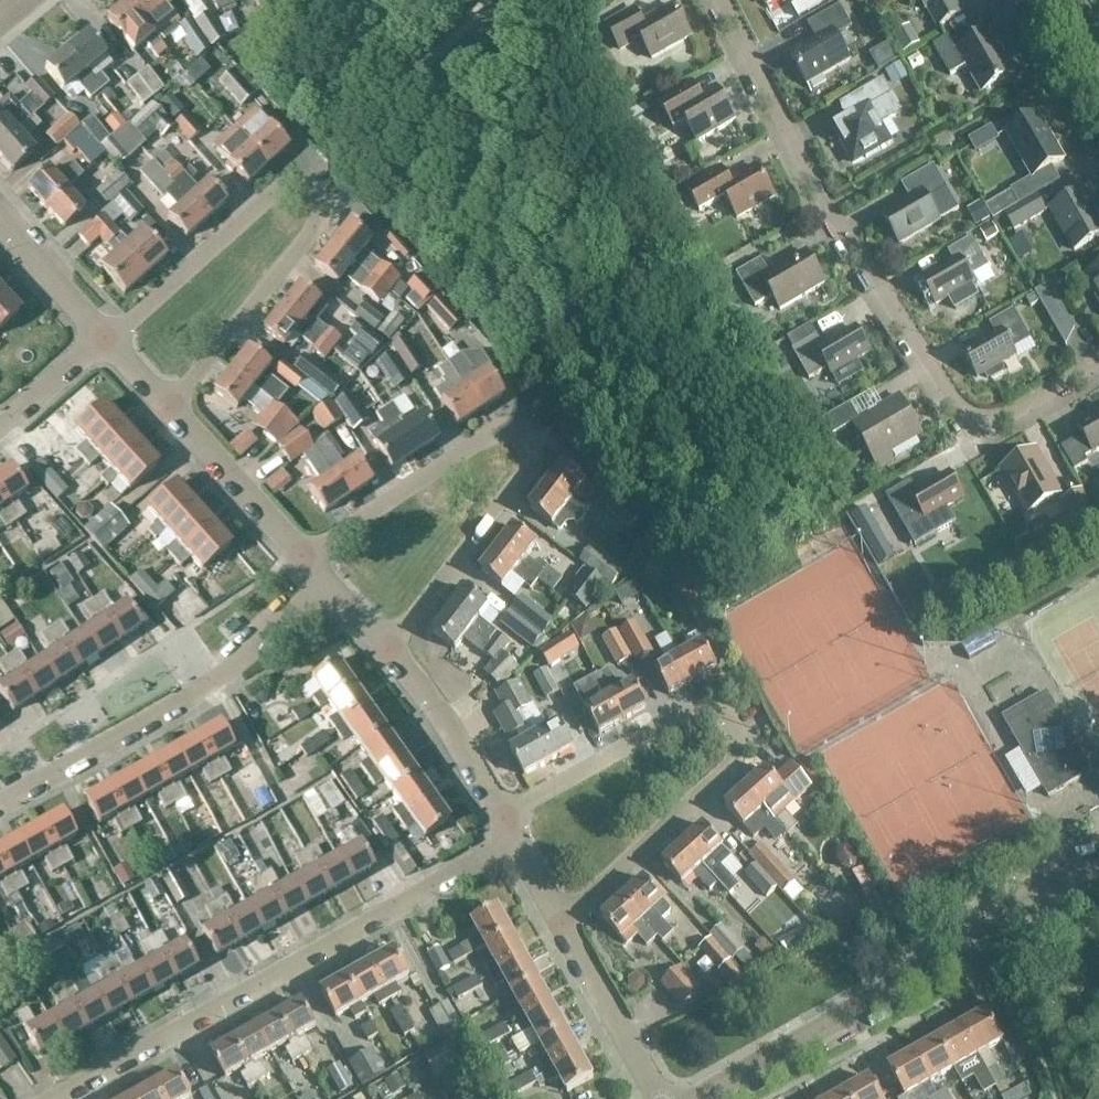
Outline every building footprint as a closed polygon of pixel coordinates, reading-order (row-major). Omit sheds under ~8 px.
[(159,41),(161,39),(164,42),(180,29),(178,26),(180,23),(168,8),(161,0),(133,0),(129,3),(159,41)] [(225,0),(212,0),(218,13),(222,11),(224,15),(231,12),(229,8),(225,0)] [(229,8),(231,12),(237,9),(235,5),(240,3),(239,0),(225,0),(229,8)] [(276,13),(270,0),(255,0),(263,19),(276,13)] [(304,12),(321,5),(319,0),(299,0),(304,12)] [(829,1),(828,0),(812,0),(817,8),(829,1)] [(925,10),(927,9),(938,27),(961,14),(954,2),(951,3),(950,0),(919,0),(925,10)] [(161,44),(159,41),(129,3),(107,21),(133,53),(145,43),(158,59),(167,52),(161,45),(161,44)] [(691,37),(673,5),(642,23),(633,8),(605,24),(620,50),(631,44),(630,41),(638,36),(651,59),(691,37)] [(807,24),(816,40),(810,43),(810,42),(790,53),(798,67),(797,68),(812,94),(813,94),(808,85),(850,61),(836,36),(852,27),(839,6),(807,24)] [(292,10),(295,17),(304,14),(301,7),(292,10)] [(195,22),(212,48),(225,40),(208,14),(195,22)] [(920,43),(909,25),(892,35),(903,53),(920,43)] [(961,29),(933,46),(950,75),(965,67),(981,93),(1014,74),(989,31),(969,42),(961,29)] [(200,57),(207,52),(211,50),(198,31),(188,38),(200,57)] [(89,36),(67,53),(100,93),(109,86),(99,73),(93,76),(89,72),(106,58),(89,36)] [(100,93),(67,53),(45,70),(63,92),(80,78),(84,83),(80,88),(90,101),(100,93)] [(919,54),(907,61),(912,71),(924,64),(919,54)] [(885,71),(894,86),(909,77),(899,62),(885,71)] [(150,69),(138,79),(154,99),(166,89),(150,69)] [(242,109),(254,98),(231,73),(219,83),(242,109)] [(154,99),(138,79),(129,86),(146,106),(154,99)] [(844,121),(832,128),(852,163),(864,156),(866,159),(879,151),(878,148),(890,140),(881,125),(903,113),(892,95),(882,79),(848,99),(855,111),(843,119),(844,121)] [(0,106),(0,148),(31,121),(33,118),(53,99),(36,80),(25,90),(31,96),(18,107),(10,97),(0,106)] [(735,122),(721,98),(716,101),(710,90),(698,96),(691,83),(658,102),(673,128),(685,121),(698,143),(735,122)] [(184,111),(170,97),(159,107),(173,121),(184,111)] [(173,127),(152,104),(128,126),(145,144),(157,133),(162,138),(173,127)] [(1064,160),(1037,114),(1005,133),(1032,178),(1064,160)] [(55,147),(78,126),(68,115),(45,136),(55,147)] [(105,125),(113,135),(125,126),(117,115),(105,125)] [(97,146),(108,137),(92,116),(81,124),(97,146)] [(191,144),(202,134),(186,116),(175,127),(191,144)] [(636,130),(629,117),(613,125),(620,139),(636,130)] [(31,121),(0,148),(0,158),(14,173),(34,154),(24,143),(30,138),(29,137),(40,127),(33,118),(31,121)] [(244,124),(235,131),(267,167),(287,148),(261,119),(249,130),(244,124)] [(78,132),(62,146),(71,157),(75,154),(89,170),(101,158),(104,155),(81,129),(78,132)] [(267,167),(235,131),(233,129),(212,148),(228,165),(226,167),(233,175),(235,172),(247,185),(267,167)] [(100,149),(117,169),(127,160),(110,140),(100,149)] [(160,149),(149,158),(153,162),(159,169),(160,170),(162,172),(164,175),(176,188),(188,201),(206,221),(226,203),(208,183),(198,191),(190,183),(196,177),(188,169),(183,174),(171,161),(160,149)] [(153,162),(139,175),(162,200),(166,197),(166,196),(178,210),(168,219),(186,239),(206,221),(188,201),(176,188),(164,175),(162,172),(160,170),(159,169),(153,162)] [(901,184),(909,199),(882,215),(899,244),(959,210),(933,166),(901,184)] [(721,168),(693,183),(683,189),(698,213),(725,197),(737,218),(773,197),(756,167),(729,183),(721,168)] [(47,209),(82,178),(74,169),(65,177),(66,184),(63,187),(49,171),(28,189),(47,209)] [(96,193),(107,206),(130,186),(118,173),(96,193)] [(89,186),(82,178),(47,209),(65,229),(85,211),(75,200),(89,186)] [(1082,191),(1050,209),(1074,251),(1098,236),(1098,221),(1082,191)] [(110,206),(128,225),(143,212),(125,192),(110,206)] [(1018,205),(1010,192),(986,207),(993,219),(1018,205)] [(1014,230),(1045,212),(1036,197),(1005,215),(1014,230)] [(980,203),(972,207),(981,223),(989,219),(980,203)] [(90,226),(77,237),(89,250),(99,240),(97,238),(99,237),(112,225),(103,216),(102,215),(90,226)] [(980,232),(986,242),(998,235),(992,224),(980,232)] [(99,237),(97,238),(99,240),(106,248),(114,241),(122,251),(145,277),(166,257),(143,232),(129,245),(112,225),(99,237)] [(362,253),(363,252),(370,243),(349,225),(332,247),(361,270),(391,294),(400,283),(362,253)] [(953,262),(921,281),(935,305),(973,283),(977,289),(994,278),(988,267),(971,237),(947,251),(953,262)] [(115,258),(101,270),(125,295),(145,277),(122,251),(114,241),(106,248),(115,258)] [(361,270),(332,247),(315,268),(336,286),(342,278),(379,308),(391,294),(361,270)] [(824,284),(805,251),(768,273),(760,259),(736,274),(755,307),(772,297),(780,310),(824,284)] [(1085,276),(1098,300),(1098,268),(1085,276)] [(407,288),(413,294),(406,302),(415,311),(423,303),(426,306),(435,298),(433,295),(433,294),(418,277),(407,288)] [(1058,279),(1046,286),(1035,292),(1050,319),(1066,346),(1075,329),(1054,295),(1060,283),(1058,279)] [(727,296),(720,284),(710,289),(717,301),(727,296)] [(299,287),(281,309),(301,326),(332,350),(341,340),(327,329),(325,331),(308,317),(319,303),(299,287)] [(0,294),(0,331),(19,313),(1,293),(0,294)] [(1042,307),(1034,293),(1024,298),(1032,312),(1042,307)] [(460,324),(438,300),(428,310),(449,333),(460,324)] [(375,332),(383,321),(363,305),(355,315),(375,332)] [(301,326),(281,309),(263,332),(283,348),(294,335),(311,349),(310,350),(324,361),(332,350),(301,326)] [(1001,364),(1015,356),(1012,350),(1030,340),(1013,310),(989,324),(995,335),(963,354),(977,378),(983,374),(986,380),(991,381),(1003,375),(1005,370),(1001,364)] [(377,333),(389,343),(405,323),(393,313),(377,333)] [(358,322),(349,333),(357,340),(354,344),(371,358),(383,343),(358,322)] [(828,369),(831,375),(838,387),(864,373),(856,360),(869,353),(855,328),(823,347),(816,336),(792,350),(809,380),(828,369)] [(409,378),(420,371),(423,369),(404,339),(402,340),(399,336),(390,342),(392,346),(390,348),(395,356),(409,378)] [(248,350),(231,372),(268,401),(272,404),(284,390),(267,376),(263,380),(257,376),(266,365),(248,350)] [(376,366),(393,393),(411,382),(393,355),(376,366)] [(461,355),(448,364),(480,412),(503,396),(486,372),(477,378),(461,355)] [(318,390),(329,376),(304,357),(293,370),(318,390)] [(295,390),(303,379),(282,363),(274,373),(295,390)] [(434,392),(441,402),(457,427),(480,412),(448,364),(438,371),(446,384),(434,392)] [(268,401),(231,372),(214,393),(236,410),(243,401),(261,416),(253,427),(276,446),(295,423),(268,401)] [(358,383),(347,390),(360,411),(371,404),(358,383)] [(333,406),(352,433),(368,423),(349,395),(333,406)] [(920,432),(898,396),(859,419),(850,404),(819,421),(829,438),(852,424),(878,469),(894,459),(888,450),(920,432)] [(323,434),(341,422),(330,404),(311,415),(323,434)] [(384,410),(414,455),(437,440),(421,416),(404,428),(399,421),(402,419),(393,405),(384,410)] [(93,451),(121,426),(102,406),(74,430),(86,443),(75,454),(82,461),(93,451)] [(414,455),(384,410),(376,416),(385,430),(388,428),(393,435),(375,447),(391,470),(414,455)] [(798,410),(785,418),(792,431),(805,423),(798,410)] [(1077,427),(1082,435),(1061,448),(1074,471),(1088,463),(1085,458),(1092,453),(1093,454),(1098,450),(1098,414),(1077,427)] [(121,426),(93,451),(82,461),(89,468),(99,458),(111,471),(139,446),(121,426)] [(299,452),(309,446),(300,431),(276,446),(290,467),(303,458),(299,452)] [(320,439),(312,445),(327,468),(348,499),(370,484),(355,461),(344,468),(325,440),(322,442),(320,439)] [(312,445),(309,446),(299,452),(303,458),(320,484),(309,491),(325,514),(348,499),(327,468),(312,445)] [(111,471),(100,481),(108,489),(118,479),(129,492),(158,466),(139,446),(111,471)] [(1059,495),(1034,451),(1002,469),(1004,473),(1003,476),(1006,482),(1010,482),(1027,513),(1059,495)] [(68,492),(50,472),(40,461),(30,470),(40,481),(58,501),(68,492)] [(563,465),(546,486),(585,517),(592,508),(586,503),(596,490),(563,465)] [(16,523),(26,517),(18,505),(13,509),(10,504),(27,492),(11,470),(0,477),(0,499),(16,523)] [(903,525),(915,547),(951,526),(941,510),(963,498),(949,473),(917,492),(910,481),(885,495),(903,525)] [(165,531),(193,506),(175,485),(147,511),(158,523),(148,534),(155,541),(165,531)] [(585,517),(546,486),(529,508),(561,533),(567,525),(575,523),(578,526),(585,517)] [(597,501),(626,531),(630,528),(631,530),(633,531),(635,531),(643,523),(640,519),(641,518),(612,487),(597,501)] [(1095,517),(1081,492),(1064,502),(1078,527),(1095,517)] [(0,510),(3,515),(0,517),(0,521),(6,530),(16,523),(0,499),(0,510)] [(212,526),(193,506),(165,531),(177,544),(166,554),(173,561),(212,526)] [(110,508),(95,522),(85,531),(94,541),(119,518),(110,508)] [(60,518),(73,532),(83,522),(70,509),(60,518)] [(877,533),(864,509),(851,516),(865,540),(877,533)] [(119,518),(94,541),(103,551),(128,528),(119,518)] [(52,529),(61,540),(70,532),(61,522),(52,529)] [(212,526),(173,561),(179,569),(190,559),(202,572),(230,547),(212,526)] [(527,558),(536,545),(514,528),(497,550),(538,581),(548,568),(540,561),(537,566),(527,558)] [(645,562),(664,546),(653,532),(634,548),(645,562)] [(1037,551),(1029,537),(1016,544),(1024,559),(1037,551)] [(538,581),(497,550),(481,571),(503,588),(512,576),(531,590),(538,581)] [(612,586),(621,574),(590,550),(580,562),(612,586)] [(67,561),(77,574),(88,567),(81,556),(79,553),(67,561)] [(556,555),(546,563),(560,580),(570,572),(556,555)] [(61,568),(50,575),(58,587),(69,580),(61,568)] [(576,580),(579,582),(567,597),(586,611),(606,586),(584,569),(576,580)] [(682,569),(680,570),(670,576),(693,617),(705,610),(693,588),(691,586),(682,569)] [(0,577),(5,585),(17,578),(12,570),(0,577)] [(140,572),(130,581),(129,582),(155,611),(174,594),(164,584),(156,590),(140,572)] [(466,590),(449,612),(502,652),(510,644),(478,620),(488,607),(466,590)] [(103,596),(94,602),(120,642),(141,628),(126,604),(114,613),(110,608),(111,608),(103,596)] [(520,599),(511,611),(542,635),(552,623),(520,599)] [(120,642),(94,602),(83,609),(91,621),(96,617),(100,622),(83,633),(98,656),(120,642)] [(542,635),(511,611),(501,624),(532,648),(539,654),(550,644),(542,636),(542,635)] [(567,623),(574,636),(597,624),(590,611),(567,623)] [(502,652),(449,612),(433,634),(455,651),(463,639),(494,662),(484,672),(501,688),(519,669),(502,652)] [(637,622),(621,631),(619,632),(636,663),(654,654),(637,622)] [(8,648),(23,638),(14,624),(0,634),(0,637),(8,648)] [(98,656),(83,633),(66,644),(63,639),(68,636),(60,624),(51,631),(77,670),(98,656)] [(57,651),(40,662),(55,685),(77,670),(51,631),(41,637),(48,649),(54,646),(57,651)] [(632,657),(616,631),(601,640),(617,666),(632,657)] [(995,645),(987,631),(962,647),(970,661),(995,645)] [(570,634),(540,654),(550,669),(580,649),(570,634)] [(693,682),(676,651),(667,635),(654,642),(666,663),(655,670),(669,696),(693,682)] [(687,645),(676,651),(693,682),(717,669),(703,643),(690,650),(687,645)] [(18,652),(7,659),(34,699),(55,685),(40,662),(24,672),(21,667),(25,664),(18,652)] [(7,659),(0,664),(0,669),(6,677),(11,674),(14,679),(0,688),(0,695),(12,713),(34,699),(7,659)] [(328,703),(352,686),(336,663),(312,680),(321,693),(328,703)] [(546,701),(558,694),(545,670),(534,676),(546,701)] [(598,676),(623,721),(647,708),(634,683),(615,694),(612,689),(616,685),(608,671),(598,676)] [(623,721),(598,676),(588,681),(596,696),(602,695),(604,699),(586,710),(599,734),(623,721)] [(518,681),(496,694),(504,709),(495,714),(508,738),(517,732),(523,743),(510,750),(524,776),(549,762),(514,699),(525,693),(518,681)] [(344,725),(368,708),(352,686),(328,703),(337,715),(326,723),(333,733),(344,725)] [(532,706),(525,693),(514,699),(549,762),(573,749),(559,723),(547,730),(533,705),(532,706)] [(1032,770),(1076,744),(1046,693),(1002,718),(1032,770)] [(260,710),(271,735),(289,727),(277,702),(260,710)] [(296,726),(307,718),(301,707),(290,715),(296,726)] [(360,748),(384,731),(368,708),(344,725),(333,733),(341,743),(352,736),(360,748)] [(220,725),(197,738),(221,780),(230,774),(224,762),(218,765),(215,760),(233,750),(220,725)] [(401,753),(384,731),(360,748),(368,760),(357,767),(365,778),(401,753)] [(309,742),(316,753),(328,744),(321,734),(309,742)] [(197,738),(175,751),(188,775),(206,765),(209,770),(203,773),(210,786),(221,780),(197,738)] [(316,753),(309,742),(297,750),(304,761),(316,753)] [(1076,744),(1032,770),(1048,797),(1092,772),(1076,744)] [(175,751),(152,763),(176,805),(186,799),(179,787),(173,790),(171,785),(188,775),(175,751)] [(417,776),(401,753),(365,778),(373,789),(384,781),(392,793),(417,776)] [(176,805),(152,763),(130,776),(143,800),(161,790),(164,795),(158,798),(165,811),(176,805)] [(766,770),(745,789),(789,837),(798,828),(785,813),(812,789),(791,765),(774,780),(766,770)] [(347,792),(356,785),(348,774),(339,780),(347,792)] [(130,776),(107,789),(131,830),(141,824),(134,812),(129,815),(126,810),(143,800),(130,776)] [(433,799),(417,776),(392,793),(401,806),(390,813),(397,824),(433,799)] [(329,783),(318,791),(333,812),(344,804),(329,783)] [(356,785),(347,792),(354,803),(364,796),(356,785)] [(131,830),(107,789),(85,801),(98,825),(116,815),(119,820),(114,824),(121,836),(131,830)] [(789,837),(745,789),(725,807),(744,828),(754,818),(771,836),(780,829),(788,837),(789,837)] [(254,801),(261,814),(277,806),(270,792),(254,801)] [(449,822),(433,799),(397,824),(405,835),(416,827),(425,839),(449,822)] [(62,814),(39,827),(63,868),(73,863),(66,850),(60,853),(57,848),(75,838),(62,814)] [(379,837),(388,830),(381,819),(371,826),(379,837)] [(221,835),(232,855),(255,843),(245,823),(221,835)] [(683,845),(718,883),(730,896),(739,887),(721,868),(732,858),(703,826),(683,845)] [(63,868),(39,827),(17,840),(30,864),(48,854),(50,859),(45,862),(52,874),(63,868)] [(349,850),(337,857),(350,881),(373,868),(359,844),(359,845),(350,828),(340,834),(349,850)] [(388,830),(379,837),(375,839),(404,878),(416,870),(396,843),(397,842),(388,830)] [(184,854),(195,848),(189,838),(178,844),(184,854)] [(0,849),(0,862),(18,894),(28,888),(21,876),(16,879),(13,874),(30,864),(17,840),(0,849)] [(718,883),(683,845),(663,863),(681,884),(692,875),(698,882),(700,880),(709,891),(718,883)] [(761,846),(750,857),(792,903),(803,893),(794,883),(795,882),(761,846)] [(315,847),(305,852),(328,894),(350,881),(337,857),(319,867),(316,862),(322,859),(315,847)] [(189,855),(205,882),(216,876),(199,849),(189,855)] [(309,872),(292,882),(305,906),(328,894),(305,852),(294,858),(301,870),(307,867),(309,872)] [(91,869),(100,864),(93,853),(85,858),(91,869)] [(111,868),(122,887),(135,879),(124,861),(111,868)] [(3,879),(6,884),(0,887),(7,899),(18,894),(0,862),(0,881),(3,879)] [(765,898),(775,890),(755,867),(745,876),(765,898)] [(189,900),(171,869),(160,876),(177,907),(189,900)] [(270,872),(260,877),(283,919),(305,906),(292,882),(274,892),(271,887),(277,884),(270,872)] [(265,897),(247,907),(260,932),(283,919),(260,877),(250,883),(257,895),(262,892),(265,897)] [(144,887),(153,903),(164,896),(156,880),(144,887)] [(670,910),(662,901),(644,881),(623,899),(658,937),(663,943),(673,933),(662,921),(669,915),(670,910)] [(219,888),(209,893),(215,903),(224,897),(219,888)] [(782,914),(790,907),(777,893),(769,900),(782,914)] [(260,932),(247,907),(229,917),(227,912),(232,909),(225,897),(224,897),(215,903),(238,944),(260,932)] [(658,937),(623,899),(602,918),(628,946),(638,937),(647,947),(658,937)] [(69,902),(57,908),(62,917),(74,911),(69,902)] [(238,944),(215,903),(205,908),(212,920),(217,917),(220,922),(202,933),(215,957),(238,944)] [(472,922),(479,935),(469,941),(476,953),(486,947),(512,933),(498,908),(472,922)] [(51,920),(39,928),(43,935),(56,927),(51,920)] [(19,946),(35,937),(28,923),(12,932),(19,946)] [(76,927),(61,935),(67,946),(82,938),(76,927)] [(720,927),(710,937),(709,937),(731,960),(734,958),(748,973),(756,966),(720,927)] [(160,933),(150,939),(174,980),(196,968),(183,943),(164,954),(161,949),(167,946),(160,933)] [(486,947),(493,960),(482,966),(489,977),(525,957),(512,933),(486,947)] [(48,958),(64,948),(57,936),(41,945),(48,958)] [(155,959),(138,969),(151,993),(174,980),(150,939),(140,945),(146,957),(152,954),(155,959)] [(699,948),(719,971),(735,989),(745,979),(709,939),(699,948)] [(755,950),(766,959),(773,950),(762,941),(755,950)] [(14,952),(11,947),(5,951),(1,943),(0,943),(0,959),(14,952)] [(440,948),(427,955),(438,974),(450,967),(445,957),(440,948)] [(450,967),(465,959),(459,949),(445,957),(450,967)] [(395,951),(370,965),(391,1001),(401,995),(395,985),(409,977),(395,951)] [(40,968),(31,953),(15,962),(24,977),(40,968)] [(539,981),(525,957),(489,977),(496,990),(507,984),(513,996),(539,981)] [(116,958),(105,964),(129,1005),(151,993),(138,969),(120,979),(117,973),(122,970),(116,958)] [(13,964),(5,969),(12,980),(20,975),(13,964)] [(129,1005),(105,964),(95,970),(102,982),(108,979),(110,984),(93,994),(106,1018),(129,1005)] [(391,1001),(370,965),(346,978),(361,1004),(373,997),(379,1008),(391,1001)] [(681,1005),(690,997),(698,990),(679,968),(661,984),(681,1005)] [(366,1015),(361,1004),(346,978),(321,992),(336,1018),(349,1011),(355,1021),(366,1015)] [(464,986),(470,997),(482,990),(476,979),(464,986)] [(513,996),(521,1010),(511,1016),(516,1025),(552,1005),(539,981),(513,996)] [(71,983),(61,989),(84,1031),(106,1018),(93,994),(75,1004),(72,999),(78,995),(71,983)] [(470,997),(464,986),(452,993),(458,1004),(470,997)] [(84,1031),(61,989),(51,995),(57,1007),(63,1004),(66,1009),(51,1017),(64,1041),(84,1031)] [(302,1003),(280,1016),(303,1057),(313,1052),(306,1039),(300,1043),(297,1038),(316,1027),(302,1003)] [(448,1003),(437,1010),(430,1014),(443,1038),(462,1028),(448,1003)] [(566,1029),(552,1005),(516,1025),(524,1039),(534,1033),(540,1044),(566,1029)] [(414,1032),(407,1019),(408,1019),(402,1007),(391,1013),(404,1038),(414,1032)] [(64,1041),(51,1017),(36,1026),(27,1010),(17,1015),(26,1031),(25,1032),(39,1056),(64,1041)] [(960,1028),(977,1058),(1002,1044),(985,1014),(960,1028)] [(303,1057),(280,1016),(257,1028),(271,1053),(288,1043),(291,1048),(286,1051),(292,1063),(303,1057)] [(369,1041),(378,1036),(371,1024),(362,1029),(369,1041)] [(271,1053),(257,1028),(235,1041),(258,1083),(268,1077),(261,1065),(256,1068),(253,1063),(271,1053)] [(505,1028),(492,1035),(498,1046),(511,1039),(505,1028)] [(984,1069),(977,1058),(960,1028),(936,1041),(953,1071),(954,1071),(962,1085),(974,1078),(983,1095),(995,1089),(994,1088),(984,1069)] [(540,1044),(547,1057),(537,1063),(543,1074),(579,1054),(566,1029),(540,1044)] [(498,1046),(492,1035),(479,1042),(485,1053),(498,1046)] [(16,1061),(0,1037),(0,1069),(1,1071),(16,1061)] [(258,1083),(235,1041),(212,1054),(225,1078),(244,1068),(247,1073),(241,1076),(248,1088),(258,1083)] [(953,1071),(936,1041),(912,1055),(929,1085),(953,1071)] [(438,1083),(461,1070),(448,1045),(424,1058),(438,1083)] [(501,1045),(483,1055),(492,1071),(510,1061),(501,1045)] [(375,1053),(352,1065),(363,1088),(386,1074),(375,1053)] [(579,1054),(543,1074),(549,1085),(559,1079),(567,1093),(593,1078),(579,1054)] [(912,1055),(887,1069),(904,1098),(905,1098),(929,1085),(912,1055)] [(984,1069),(994,1088),(1004,1082),(993,1063),(984,1069)] [(340,1094),(352,1087),(339,1064),(326,1071),(340,1094)] [(156,1086),(163,1098),(188,1098),(192,1097),(178,1073),(156,1086)] [(506,1087),(512,1097),(537,1084),(531,1073),(506,1087)] [(400,1076),(387,1083),(395,1096),(407,1089),(400,1076)] [(844,1094),(846,1098),(879,1098),(868,1080),(844,1094)] [(1025,1084),(1000,1098),(1001,1098),(1025,1098),(1031,1095),(1025,1084)] [(133,1098),(163,1098),(156,1086),(133,1098)] [(936,1096),(937,1098),(950,1098),(945,1091),(936,1096)]
